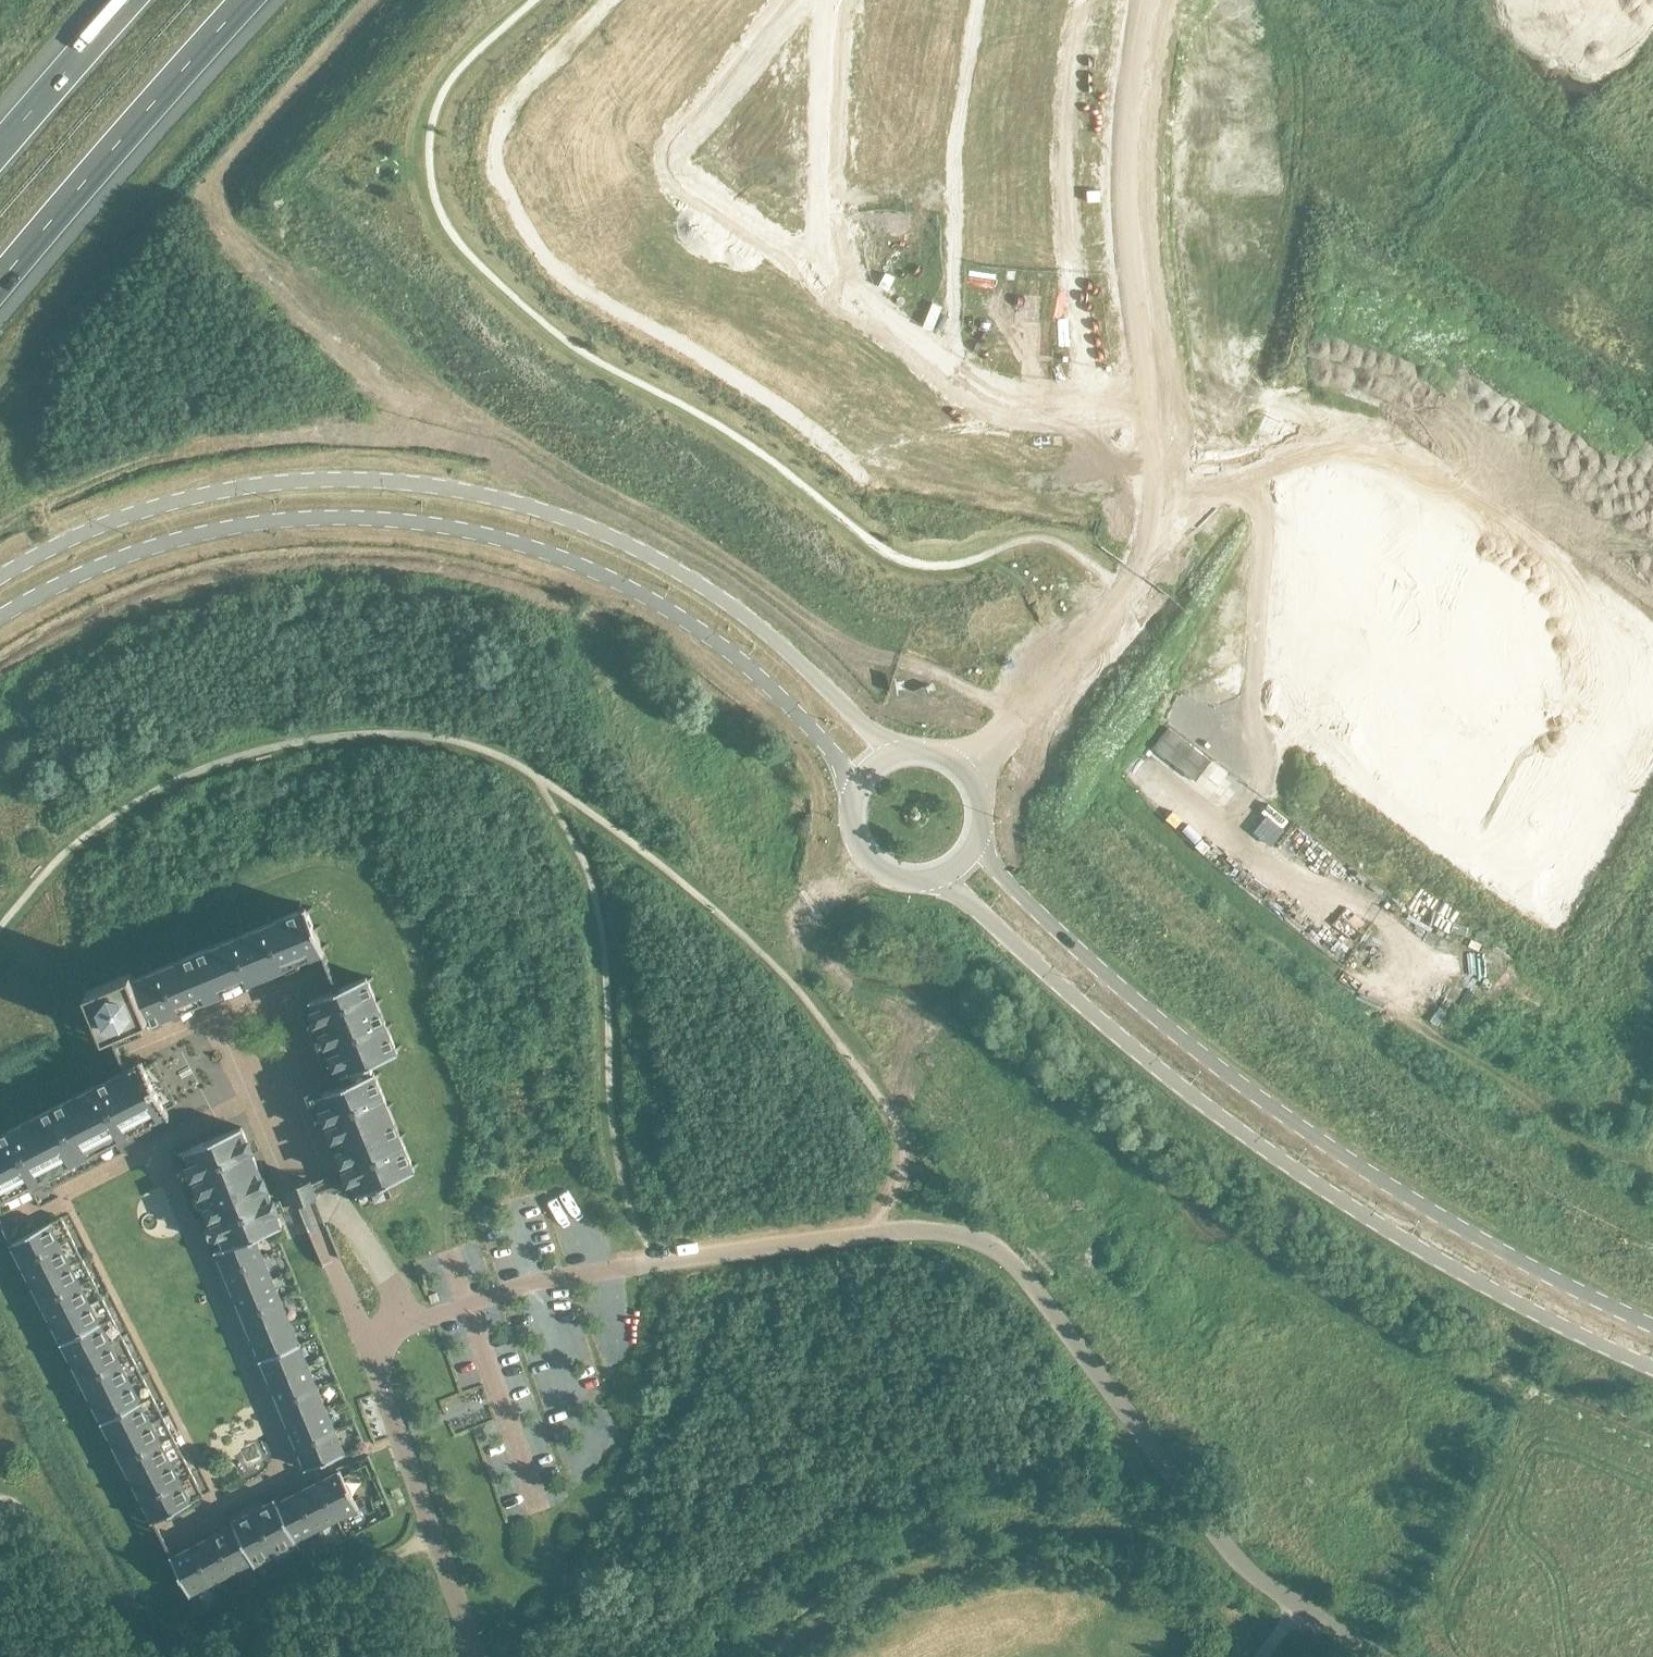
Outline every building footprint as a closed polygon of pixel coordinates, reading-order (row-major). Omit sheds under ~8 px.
[(1402,9),(1410,13),(1417,2),(1413,0),(1408,0),(1402,9)] [(1468,1),(1470,2),(1504,23),(1515,5),(1507,0),(1469,0),(1468,1)] [(987,7),(985,20),(994,21),(996,8),(987,7)] [(1402,9),(1395,20),(1403,24),(1410,13),(1402,9)] [(985,20),(983,32),(992,34),(994,21),(985,20)] [(1264,44),(1262,57),(1271,58),(1272,45),(1264,44)] [(981,48),(978,61),(987,62),(989,49),(981,48)] [(978,61),(976,74),(985,75),(987,62),(978,61)] [(1252,71),(1251,84),(1260,85),(1261,72),(1252,71)] [(1251,84),(1249,97),(1258,98),(1260,85),(1251,84)] [(1353,86),(1347,98),(1354,102),(1361,91),(1353,86)] [(966,88),(964,101),(973,102),(975,89),(966,88)] [(1347,98),(1340,109),(1347,113),(1354,102),(1347,98)] [(1248,113),(1246,126),(1255,127),(1256,114),(1248,113)] [(1331,122),(1324,133),(1332,138),(1339,126),(1331,122)] [(1246,126),(1244,139),(1253,140),(1255,127),(1246,126)] [(1324,133),(1317,144),(1325,149),(1332,138),(1324,133)] [(1309,157),(1302,168),(1309,173),(1316,162),(1309,157)] [(1246,159),(1245,168),(1258,169),(1259,161),(1246,159)] [(1302,168),(1295,179),(1303,184),(1309,173),(1302,168)] [(1284,196),(1280,204),(1291,211),(1296,203),(1284,196)] [(1280,204),(1275,211),(1286,218),(1291,211),(1280,204)] [(1293,295),(1288,303),(1299,310),(1304,302),(1293,295)] [(1036,305),(1006,309),(1010,347),(1029,345),(1033,375),(1066,371),(1060,320),(1038,323),(1036,305)] [(1290,361),(1283,372),(1290,377),(1297,366),(1290,361)] [(306,907),(133,978),(131,973),(87,991),(106,1035),(148,1018),(151,1023),(325,951),(306,907)] [(398,1052),(367,976),(310,1000),(342,1075),(343,1075),(346,1083),(318,1095),(348,1168),(347,1168),(351,1179),(352,1179),(363,1204),(384,1195),(380,1184),(415,1170),(375,1072),(374,1072),(370,1064),(398,1052)] [(0,1134),(0,1204),(31,1189),(32,1191),(46,1183),(45,1181),(118,1144),(120,1146),(134,1139),(133,1137),(169,1119),(167,1115),(169,1115),(166,1108),(176,1104),(161,1074),(151,1079),(142,1061),(0,1134)] [(272,1199),(262,1176),(242,1127),(176,1154),(216,1252),(255,1236),(282,1225),(274,1205),(275,1204),(273,1199),(272,1199)] [(21,1262),(71,1237),(61,1217),(11,1242),(21,1262)] [(225,1274),(264,1258),(255,1236),(216,1252),(225,1274)] [(71,1237),(21,1262),(31,1282),(82,1257),(71,1237)] [(82,1257),(31,1282),(41,1302),(92,1277),(82,1257)] [(273,1280),(264,1258),(225,1274),(234,1296),(273,1280)] [(102,1297),(92,1277),(41,1302),(51,1322),(102,1297)] [(273,1280),(234,1296),(243,1317),(282,1301),(273,1280)] [(112,1317),(102,1297),(51,1322),(62,1342),(112,1317)] [(282,1301),(243,1317),(252,1339),(291,1323),(282,1301)] [(112,1317),(62,1342),(72,1362),(122,1336),(112,1317)] [(291,1323),(252,1339),(261,1361),(300,1345),(291,1323)] [(133,1356),(122,1336),(72,1362),(82,1382),(133,1356)] [(300,1345),(261,1361),(270,1383),(309,1367),(300,1345)] [(133,1356),(82,1382),(92,1402),(143,1376),(133,1356)] [(309,1367),(270,1383),(279,1405),(318,1389),(309,1367)] [(153,1396),(143,1376),(92,1402),(102,1422),(153,1396)] [(335,1377),(322,1382),(327,1395),(340,1390),(335,1377)] [(327,1410),(318,1389),(279,1405),(288,1426),(327,1410)] [(452,1398),(456,1410),(488,1402),(485,1390),(452,1398)] [(153,1396),(102,1422),(112,1442),(163,1416),(153,1396)] [(336,1432),(327,1410),(288,1426),(297,1448),(336,1432)] [(163,1416),(112,1442),(123,1462),(173,1436),(163,1416)] [(345,1453),(336,1432),(297,1448),(306,1470),(345,1453)] [(173,1436),(123,1462),(133,1482),(183,1456),(173,1436)] [(495,1479),(515,1473),(507,1447),(487,1453),(495,1479)] [(183,1456),(133,1482),(143,1502),(194,1476),(183,1456)] [(340,1471),(319,1481),(338,1519),(359,1508),(340,1471)] [(194,1476),(143,1502),(153,1522),(204,1496),(194,1476)] [(338,1519),(319,1481),(299,1492),(318,1529),(338,1519)] [(511,1516),(529,1508),(521,1491),(503,1499),(511,1516)] [(276,1499),(275,1500),(300,1550),(322,1538),(318,1529),(299,1492),(277,1503),(276,1499)] [(275,1500),(254,1510),(279,1560),(300,1550),(275,1500)] [(254,1510),(232,1521),(234,1525),(253,1562),(258,1571),(279,1560),(254,1510)] [(234,1525),(213,1535),(232,1573),(253,1562),(234,1525)] [(232,1573),(213,1535),(192,1546),(211,1583),(232,1573)] [(211,1583),(192,1546),(171,1557),(190,1594),(211,1583)]
